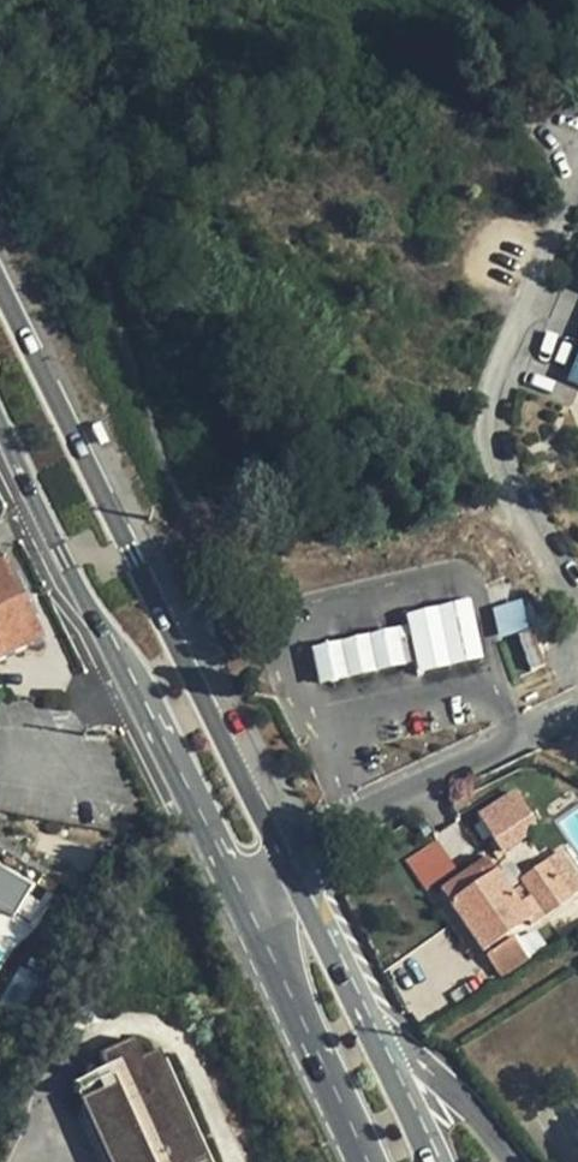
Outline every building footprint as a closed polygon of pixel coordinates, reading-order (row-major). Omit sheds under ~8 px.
[(0,562),(0,662),(42,641),(3,561),(0,562)] [(521,600),(493,606),(499,635),(527,629),(521,600)] [(408,634),(311,656),(319,692),(418,670),(420,681),(480,668),(466,609),(406,623),(408,634)] [(479,814),(501,851),(529,835),(524,828),(532,822),(514,793),(479,814)] [(436,838),(404,860),(425,890),(457,868),(436,838)] [(486,860),(445,887),(440,890),(450,904),(495,873),(486,860)] [(508,890),(495,873),(450,904),(482,949),(509,933),(526,919),(531,925),(569,898),(546,864),(508,890)] [(499,978),(528,959),(513,939),(486,957),(499,978)] [(9,989),(6,996),(32,1010),(49,979),(17,961),(3,985),(9,989)] [(32,1010),(6,996),(0,994),(0,1014),(22,1027),(32,1010)] [(116,1036),(82,1054),(89,1067),(57,1084),(98,1161),(198,1161),(144,1059),(147,1057),(142,1047),(126,1054),(116,1036)]
